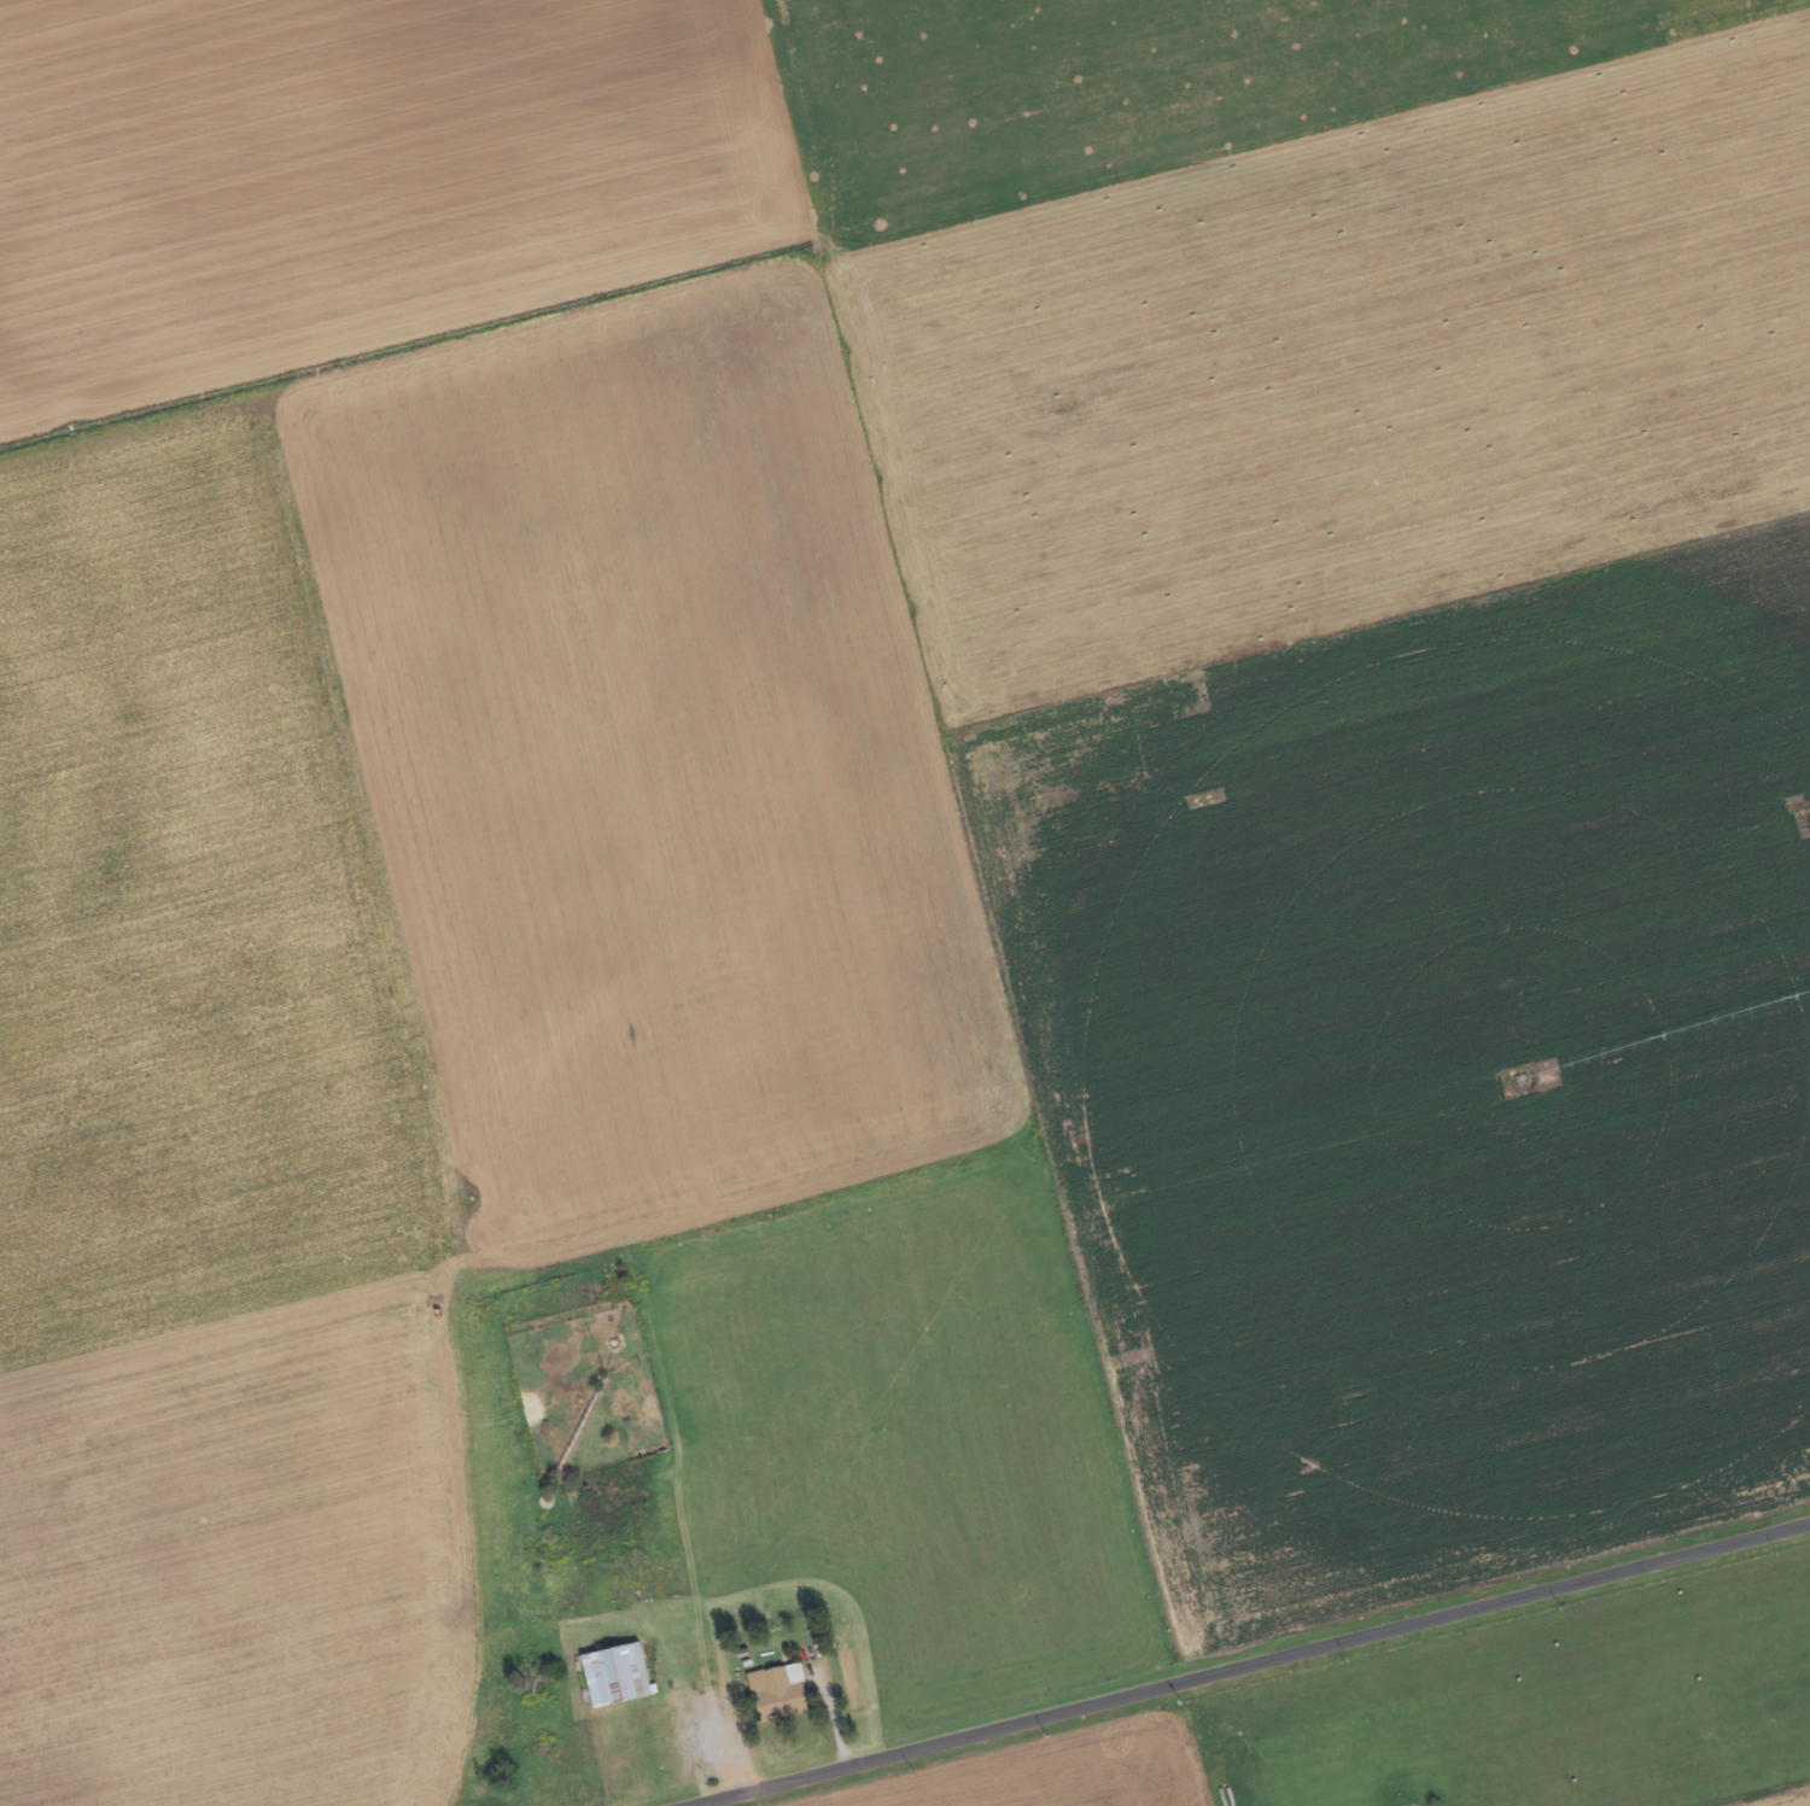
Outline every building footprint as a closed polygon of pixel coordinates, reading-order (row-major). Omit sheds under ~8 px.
[(658,1698),(647,1645),(587,1658),(599,1711),(658,1698)] [(759,1722),(814,1713),(807,1666),(751,1675),(759,1722)]
